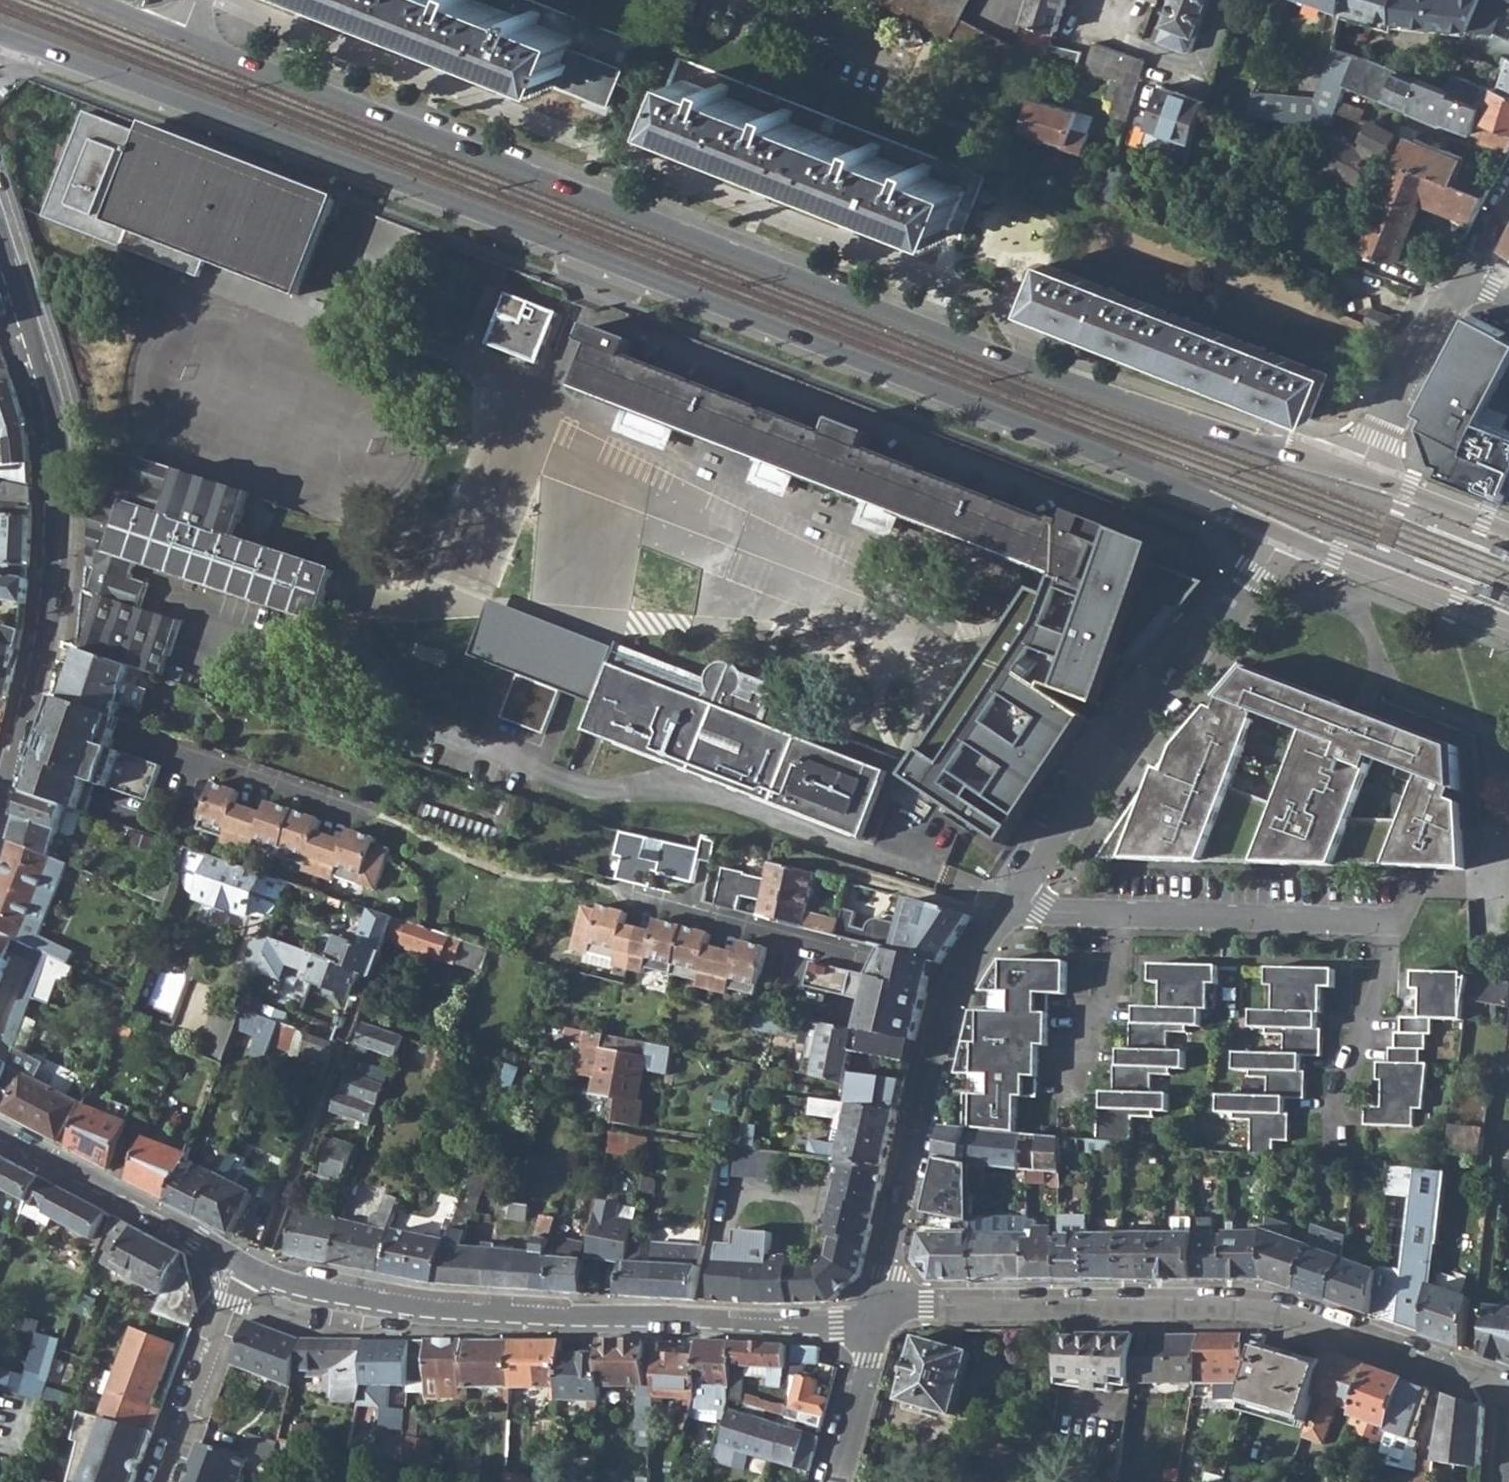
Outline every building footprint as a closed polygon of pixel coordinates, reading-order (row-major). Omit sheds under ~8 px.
[(608,106),(622,69),(568,48),(572,38),(536,25),(540,14),(529,10),(525,20),(473,0),(343,0),(608,106)] [(994,38),(1005,0),(971,0),(967,13),(959,10),(956,22),(963,25),(963,28),(994,38)] [(1041,66),(1048,42),(1051,39),(1054,30),(1057,30),(1065,0),(1029,0),(1015,45),(1037,51),(1035,64),(1041,66)] [(1175,1),(1164,28),(1157,26),(1153,38),(1188,52),(1192,49),(1210,0),(1173,0),(1175,1)] [(1391,23),(1428,27),(1430,20),(1471,26),(1473,21),(1482,0),(1344,0),(1343,8),(1371,20),(1372,16),(1391,23)] [(1485,0),(1482,0),(1473,21),(1491,29),(1501,6),(1485,0)] [(1508,10),(1508,0),(1485,0),(1501,6),(1508,10)] [(1060,45),(1048,42),(1041,66),(1054,70),(1060,45)] [(1110,113),(1126,119),(1138,79),(1139,78),(1144,61),(1138,58),(1101,45),(1094,43),(1091,53),(1086,68),(1114,77),(1107,97),(1114,99),(1110,113)] [(1012,58),(1035,64),(1037,51),(1015,45),(1012,58)] [(1060,45),(1054,70),(1073,76),(1080,50),(1060,45)] [(1244,117),(1331,125),(1336,110),(1340,101),(1346,84),(1356,56),(1335,49),(1334,48),(1315,98),(1253,92),(1244,117)] [(1356,56),(1346,84),(1397,105),(1410,74),(1370,60),(1356,56)] [(1460,77),(1458,76),(1452,91),(1451,94),(1489,109),(1487,123),(1495,125),(1508,130),(1508,63),(1507,69),(1499,90),(1495,89),(1494,91),(1460,77)] [(1405,108),(1411,110),(1423,80),(1420,79),(1410,74),(1397,105),(1405,108)] [(1474,133),(1474,132),(1483,135),(1480,142),(1489,145),(1508,151),(1508,130),(1495,125),(1487,123),(1489,109),(1451,94),(1452,91),(1423,80),(1411,110),(1445,124),(1446,122),(1474,133)] [(666,128),(945,237),(963,192),(926,178),(930,168),(921,164),(918,174),(876,158),(879,148),(870,144),(867,155),(787,124),(792,113),(781,110),(777,120),(723,99),(727,88),(718,84),(713,95),(683,83),(666,128)] [(1148,126),(1192,140),(1201,113),(1205,100),(1162,86),(1148,126)] [(1082,152),(1089,129),(1074,125),(1080,108),(1034,95),(1022,132),(1082,152)] [(1364,110),(1340,101),(1336,110),(1361,120),(1364,110)] [(1094,113),(1080,108),(1074,125),(1089,129),(1094,113)] [(145,137),(87,113),(45,217),(201,278),(208,261),(300,296),(337,201),(148,127),(145,137)] [(1394,131),(1399,133),(1402,125),(1399,124),(1379,116),(1376,123),(1394,131)] [(1369,124),(1363,140),(1361,143),(1329,130),(1315,169),(1371,192),(1376,180),(1379,173),(1386,156),(1394,131),(1376,123),(1371,120),(1369,124)] [(1402,125),(1399,133),(1416,139),(1418,131),(1402,125)] [(1465,158),(1416,139),(1399,133),(1394,131),(1386,156),(1397,161),(1487,196),(1492,185),(1459,172),(1465,158)] [(1364,249),(1397,262),(1420,201),(1454,215),(1452,221),(1470,228),(1487,196),(1397,161),(1364,249)] [(1508,262),(1508,232),(1497,255),(1508,262)] [(1029,310),(1310,419),(1327,375),(1047,264),(1029,310)] [(558,314),(507,294),(487,345),(537,365),(558,314)] [(1416,410),(1426,433),(1438,461),(1443,471),(1443,473),(1453,476),(1508,499),(1508,433),(1477,419),(1508,358),(1508,334),(1470,314),(1467,312),(1416,410)] [(831,438),(630,359),(635,344),(591,327),(584,345),(593,349),(580,380),(577,388),(1062,579),(1087,589),(1103,548),(1112,550),(1119,532),(1075,514),(1071,525),(1061,522),(1058,527),(867,451),(871,442),(873,436),(838,421),(831,438)] [(13,385),(6,364),(0,362),(0,381),(13,385)] [(13,385),(0,389),(0,480),(2,481),(33,486),(27,428),(13,385)] [(319,621),(334,575),(235,541),(252,494),(145,459),(137,479),(128,476),(121,497),(95,488),(93,527),(106,559),(112,561),(124,564),(136,568),(140,562),(319,621)] [(2,481),(1,499),(32,503),(33,486),(2,481)] [(33,508),(21,507),(21,505),(0,504),(0,574),(28,581),(33,508)] [(1115,551),(1112,550),(1103,548),(1087,589),(1062,579),(1054,599),(1036,592),(917,766),(908,780),(1008,847),(1018,832),(975,802),(982,792),(1025,822),(1090,721),(1048,694),(1051,689),(1102,709),(1121,658),(1131,663),(1175,610),(1184,615),(1208,585),(1158,565),(1164,550),(1122,534),(1115,551)] [(1496,543),(1493,550),(1508,556),(1508,548),(1496,543)] [(112,561),(68,700),(118,717),(121,703),(144,710),(151,691),(125,682),(129,670),(162,680),(185,628),(142,612),(148,587),(133,579),(136,568),(124,564),(112,561)] [(28,581),(0,574),(0,600),(26,605),(28,581)] [(1477,593),(1495,600),(1508,606),(1508,597),(1480,586),(1477,593)] [(711,685),(513,609),(495,658),(581,691),(598,698),(610,665),(704,700),(715,693),(713,691),(712,689),(711,687),(711,685)] [(14,647),(0,643),(0,699),(7,701),(15,668),(9,668),(14,647)] [(1417,867),(1463,868),(1458,746),(1354,707),(1240,663),(1161,754),(1090,859),(1417,867)] [(584,732),(865,841),(891,773),(799,737),(806,722),(779,712),(783,703),(777,701),(758,693),(755,702),(738,697),(741,693),(743,690),(745,686),(745,682),(745,679),(744,676),(742,673),(741,670),(738,668),(736,667),(734,666),(731,665),(727,664),(724,665),(721,666),(719,667),(717,669),(715,671),(713,673),(712,675),(711,676),(711,679),(710,681),(710,683),(711,685),(711,687),(712,689),(713,691),(715,693),(704,700),(610,665),(598,698),(581,691),(568,725),(584,731),(584,732)] [(781,689),(742,673),(744,676),(745,679),(745,682),(745,686),(743,690),(741,693),(738,697),(755,702),(758,693),(777,701),(781,689)] [(522,677),(505,719),(546,736),(563,694),(522,677)] [(38,759),(26,792),(67,806),(91,814),(102,783),(151,800),(163,766),(112,748),(121,718),(118,717),(68,700),(56,695),(34,758),(38,759)] [(908,780),(917,766),(806,722),(799,737),(891,773),(908,780)] [(238,791),(214,783),(198,831),(222,839),(220,844),(237,850),(247,820),(231,814),(238,791)] [(26,792),(11,841),(50,857),(63,817),(67,806),(26,792)] [(260,824),(247,820),(237,850),(250,854),(252,849),(279,859),(295,811),(268,802),(260,824)] [(321,820),(295,811),(279,859),(305,868),(304,873),(318,878),(329,848),(313,842),(321,820)] [(342,852),(329,848),(318,878),(331,882),(333,878),(376,893),(391,850),(375,844),(377,839),(349,830),(342,852)] [(701,851),(622,833),(616,858),(624,860),(618,881),(650,889),(654,873),(665,876),(664,879),(692,886),(701,851)] [(0,874),(0,884),(39,900),(55,859),(50,857),(11,841),(0,874)] [(172,885),(176,874),(187,848),(175,843),(165,870),(159,868),(153,885),(170,892),(172,885)] [(194,880),(203,853),(187,848),(176,874),(194,880)] [(265,875),(215,858),(201,899),(250,916),(252,912),(256,913),(263,893),(258,892),(265,875)] [(749,872),(725,867),(717,906),(740,911),(744,895),(763,899),(759,916),(782,922),(795,869),(771,864),(767,881),(748,876),(749,872)] [(817,875),(795,869),(782,922),(838,937),(841,921),(808,912),(817,875)] [(25,944),(34,922),(29,920),(39,900),(0,884),(0,932),(25,944)] [(172,885),(170,892),(166,901),(177,904),(182,888),(172,885)] [(844,910),(841,921),(838,937),(842,939),(884,950),(935,962),(941,964),(973,915),(963,914),(914,900),(907,927),(884,922),(880,922),(877,923),(874,924),(872,926),(870,929),(868,933),(855,930),(858,913),(844,910)] [(598,913),(583,909),(573,953),(614,963),(613,968),(629,972),(637,938),(621,934),(627,913),(600,907),(598,913)] [(333,961),(363,973),(377,978),(385,955),(384,955),(389,940),(387,939),(394,919),(371,911),(361,938),(356,936),(354,945),(340,939),(333,961)] [(464,944),(394,919),(387,939),(389,940),(456,964),(464,944)] [(652,942),(637,938),(629,972),(644,975),(645,970),(672,977),(684,928),(657,921),(652,942)] [(709,934),(684,928),(672,977),(697,983),(696,989),(711,993),(720,959),(705,955),(709,934)] [(11,958),(7,955),(10,951),(35,964),(5,1044),(15,1049),(50,955),(35,948),(25,944),(0,932),(0,982),(11,958)] [(271,941),(258,936),(243,974),(230,970),(198,1053),(225,1064),(240,1023),(245,1009),(250,996),(265,955),(271,941)] [(35,948),(50,955),(55,958),(59,947),(39,938),(35,948)] [(271,941),(265,955),(315,973),(312,982),(354,998),(363,973),(333,961),(272,938),(271,941)] [(735,962),(720,959),(711,993),(726,995),(726,990),(754,997),(768,948),(741,941),(735,962)] [(916,1044),(935,962),(884,950),(869,977),(810,963),(804,988),(859,1000),(852,1032),(916,1044)] [(1002,960),(983,990),(995,991),(994,1009),(973,1010),(958,1072),(992,1074),(991,1094),(973,1093),(971,1126),(977,1127),(1016,1131),(1016,1097),(1037,1096),(1039,1045),(1048,1045),(1049,994),(1067,993),(1068,963),(1002,960)] [(1097,1139),(1120,1141),(1131,1142),(1132,1117),(1153,1117),(1153,1111),(1168,1111),(1168,1093),(1151,1092),(1152,1074),(1171,1075),(1171,1068),(1185,1068),(1186,1051),(1168,1050),(1169,1032),(1187,1032),(1187,1027),(1202,1027),(1203,1010),(1212,1010),(1212,985),(1220,985),(1220,967),(1198,966),(1198,971),(1175,971),(1175,965),(1153,965),(1153,983),(1164,983),(1163,1008),(1136,1007),(1136,1023),(1131,1023),(1130,1049),(1120,1049),(1119,1065),(1114,1065),(1114,1091),(1103,1091),(1102,1108),(1098,1108),(1097,1139)] [(1251,1120),(1250,1153),(1274,1156),(1274,1141),(1289,1142),(1289,1115),(1285,1115),(1286,1099),(1305,1100),(1306,1072),(1301,1072),(1301,1057),(1322,1057),(1323,1030),(1318,1030),(1319,1015),(1323,1015),(1324,989),(1336,989),(1336,971),(1314,970),(1314,975),(1292,975),(1292,969),(1269,969),(1269,987),(1276,987),(1275,1012),(1252,1012),(1252,1029),(1266,1029),(1267,1035),(1285,1036),(1284,1055),(1236,1054),(1236,1070),(1250,1070),(1250,1077),(1268,1078),(1268,1097),(1219,1096),(1219,1113),(1233,1114),(1233,1120),(1251,1120)] [(1381,1108),(1365,1108),(1365,1127),(1413,1128),(1414,1110),(1423,1110),(1428,1064),(1420,1064),(1421,1050),(1426,1050),(1427,1034),(1432,1035),(1433,1020),(1462,1020),(1465,975),(1416,974),(1415,992),(1423,992),(1422,1020),(1402,1019),(1402,1035),(1397,1035),(1396,1050),(1390,1050),(1390,1064),(1378,1064),(1378,1082),(1382,1082),(1381,1108)] [(1466,1002),(1506,1005),(1507,983),(1468,981),(1466,1002)] [(250,996),(245,1009),(254,1012),(258,999),(250,996)] [(254,1012),(245,1009),(240,1023),(276,1036),(281,1023),(254,1012)] [(912,1060),(916,1044),(852,1032),(757,1013),(756,1017),(754,1016),(751,1030),(820,1042),(813,1076),(845,1083),(847,1075),(850,1075),(854,1046),(885,1051),(886,1056),(912,1060)] [(404,1037),(366,1024),(358,1045),(396,1059),(404,1037)] [(617,1055),(621,1038),(571,1028),(569,1038),(585,1042),(579,1075),(596,1079),(595,1094),(620,1099),(626,1075),(620,1074),(625,1056),(617,1055)] [(328,1040),(312,1034),(302,1059),(328,1068),(337,1044),(328,1040)] [(328,1040),(337,1044),(339,1038),(330,1035),(328,1040)] [(668,1074),(673,1049),(621,1038),(617,1055),(625,1056),(620,1074),(626,1075),(620,1099),(639,1103),(645,1070),(668,1074)] [(9,1064),(0,1058),(0,1089),(9,1064)] [(73,1148),(89,1106),(26,1072),(24,1071),(9,1064),(0,1089),(0,1110),(73,1148)] [(391,1073),(365,1064),(361,1076),(381,1083),(387,1085),(391,1073)] [(845,1083),(813,1076),(811,1087),(824,1089),(824,1094),(901,1105),(905,1084),(850,1075),(847,1075),(845,1083)] [(375,1097),(381,1083),(361,1076),(359,1076),(355,1087),(344,1083),(343,1087),(375,1097)] [(375,1097),(343,1087),(341,1093),(379,1106),(379,1105),(374,1103),(375,1097)] [(379,1106),(341,1093),(333,1113),(371,1126),(379,1106)] [(898,1110),(815,1101),(812,1116),(838,1123),(841,1123),(842,1116),(852,1117),(848,1133),(893,1142),(900,1113),(898,1110)] [(73,1148),(114,1169),(131,1124),(89,1106),(73,1148)] [(640,1113),(618,1110),(616,1124),(638,1127),(640,1113)] [(946,1124),(938,1159),(972,1162),(976,1163),(977,1127),(971,1126),(946,1124)] [(776,1153),(778,1137),(760,1135),(760,1127),(750,1127),(747,1150),(776,1153)] [(887,1167),(893,1142),(848,1133),(837,1132),(833,1146),(812,1141),(807,1157),(836,1161),(887,1167)] [(649,1138),(611,1133),(608,1154),(646,1159),(649,1138)] [(131,1178),(173,1200),(190,1158),(191,1154),(146,1136),(131,1178)] [(357,1146),(335,1138),(323,1176),(343,1184),(357,1146)] [(1097,1139),(1086,1138),(1087,1152),(1096,1152),(1096,1155),(1111,1155),(1111,1152),(1120,1152),(1120,1141),(1097,1139)] [(5,1189),(30,1201),(43,1177),(0,1154),(0,1201),(5,1189)] [(203,1216),(241,1236),(247,1224),(240,1220),(255,1193),(262,1197),(271,1180),(248,1168),(250,1164),(232,1156),(229,1165),(223,1177),(203,1216)] [(452,1229),(467,1232),(469,1220),(471,1212),(477,1212),(480,1196),(492,1162),(476,1157),(452,1229)] [(173,1200),(203,1216),(223,1177),(190,1158),(173,1200)] [(962,1218),(973,1219),(972,1190),(972,1162),(938,1159),(922,1224),(951,1225),(951,1215),(962,1218)] [(881,1190),(887,1167),(836,1161),(832,1180),(837,1180),(833,1198),(871,1205),(875,1188),(881,1190)] [(976,1163),(972,1162),(972,1190),(986,1191),(986,1165),(976,1163)] [(1430,1287),(1443,1173),(1390,1168),(1377,1273),(1372,1315),(1425,1333),(1430,1287)] [(346,1185),(343,1184),(323,1176),(312,1172),(307,1185),(328,1193),(329,1192),(343,1196),(346,1185)] [(43,1177),(30,1201),(46,1210),(45,1212),(95,1238),(109,1212),(43,1177)] [(331,1265),(378,1273),(389,1232),(394,1222),(402,1200),(387,1195),(379,1217),(373,1215),(370,1227),(343,1220),(343,1222),(331,1265)] [(719,1245),(707,1301),(773,1304),(830,1301),(861,1274),(873,1224),(867,1223),(871,1205),(833,1198),(828,1217),(824,1216),(821,1236),(830,1238),(825,1260),(815,1268),(787,1267),(787,1257),(786,1255),(767,1254),(767,1259),(749,1259),(749,1256),(732,1255),(733,1246),(719,1245)] [(590,1256),(627,1263),(637,1209),(601,1202),(590,1256)] [(33,1215),(25,1211),(16,1232),(23,1235),(33,1215)] [(286,1256),(331,1265),(343,1222),(297,1212),(286,1256)] [(477,1212),(471,1212),(469,1220),(479,1222),(480,1213),(477,1212)] [(186,1253),(115,1215),(107,1234),(111,1236),(107,1249),(109,1250),(104,1264),(163,1294),(186,1253)] [(1060,1237),(1061,1278),(1089,1278),(1088,1234),(1088,1217),(1074,1216),(1074,1233),(1060,1233),(1060,1237)] [(932,1278),(972,1279),(973,1231),(973,1219),(962,1218),(963,1226),(951,1225),(922,1224),(915,1257),(932,1278)] [(1229,1278),(1228,1235),(1212,1235),(1211,1220),(1192,1221),(1194,1279),(1229,1278)] [(1157,1235),(1159,1279),(1194,1279),(1192,1221),(1172,1221),(1173,1236),(1157,1235)] [(436,1285),(488,1288),(493,1256),(483,1255),(484,1252),(476,1251),(476,1249),(463,1247),(467,1232),(452,1229),(448,1242),(449,1242),(436,1285)] [(436,1285),(449,1242),(448,1242),(397,1231),(386,1275),(436,1285)] [(973,1231),(972,1279),(1027,1278),(1026,1237),(1026,1232),(973,1231)] [(1088,1234),(1089,1278),(1124,1278),(1122,1235),(1088,1234)] [(1157,1235),(1122,1235),(1124,1278),(1159,1279),(1157,1235)] [(1229,1278),(1266,1278),(1265,1235),(1228,1235),(1229,1278)] [(1266,1278),(1298,1290),(1308,1249),(1265,1235),(1266,1278)] [(488,1288),(534,1291),(551,1240),(537,1237),(532,1253),(510,1250),(509,1253),(504,1252),(503,1250),(498,1249),(497,1257),(493,1256),(488,1288)] [(1026,1237),(1027,1278),(1061,1278),(1060,1237),(1026,1237)] [(534,1291),(585,1294),(586,1261),(581,1261),(582,1250),(564,1249),(566,1240),(551,1238),(551,1240),(534,1291)] [(485,1244),(484,1252),(483,1255),(493,1256),(497,1257),(498,1249),(498,1245),(485,1244)] [(621,1296),(694,1300),(702,1252),(682,1252),(682,1248),(663,1247),(662,1265),(627,1263),(621,1296)] [(1298,1290),(1331,1301),(1342,1260),(1308,1249),(1298,1290)] [(153,1313),(192,1327),(199,1311),(186,1253),(163,1294),(153,1313)] [(1331,1301),(1372,1315),(1377,1273),(1342,1260),(1331,1301)] [(1430,1287),(1425,1333),(1466,1348),(1471,1301),(1430,1287)] [(1482,1353),(1508,1362),(1508,1311),(1487,1308),(1482,1353)] [(302,1340),(249,1319),(232,1365),(291,1393),(296,1368),(302,1340)] [(175,1343),(133,1327),(101,1416),(144,1427),(175,1343)] [(52,1338),(38,1334),(29,1369),(40,1372),(33,1397),(42,1399),(50,1375),(43,1372),(52,1338)] [(1133,1381),(1140,1335),(1088,1334),(1087,1338),(1068,1337),(1061,1383),(1115,1390),(1116,1383),(1132,1385),(1133,1381)] [(1194,1382),(1201,1336),(1140,1335),(1133,1381),(1194,1382)] [(1247,1399),(1261,1345),(1264,1337),(1201,1336),(1194,1382),(1192,1397),(1247,1399)] [(974,1353),(921,1338),(903,1398),(955,1414),(974,1353)] [(365,1340),(366,1385),(403,1385),(403,1339),(365,1340)] [(302,1340),(296,1368),(311,1368),(318,1340),(302,1340)] [(318,1340),(311,1368),(324,1368),(332,1369),(332,1363),(343,1363),(343,1385),(366,1385),(365,1340),(318,1340)] [(411,1340),(408,1388),(416,1390),(416,1383),(428,1383),(428,1399),(449,1399),(449,1382),(458,1382),(458,1388),(464,1387),(464,1340),(411,1340)] [(464,1340),(464,1387),(504,1387),(504,1401),(513,1401),(513,1340),(464,1340)] [(513,1340),(513,1401),(522,1401),(522,1388),(562,1387),(562,1355),(562,1340),(513,1340)] [(602,1355),(602,1386),(644,1385),(644,1340),(602,1340),(602,1355)] [(698,1356),(697,1388),(731,1389),(733,1342),(699,1340),(698,1356)] [(733,1342),(731,1389),(731,1399),(743,1403),(746,1367),(770,1368),(768,1383),(780,1383),(783,1368),(787,1369),(788,1345),(733,1342)] [(795,1345),(792,1360),(820,1362),(820,1346),(795,1345)] [(1306,1423),(1325,1364),(1261,1345),(1247,1399),(1245,1405),(1306,1423)] [(698,1356),(659,1354),(659,1398),(659,1418),(669,1418),(669,1408),(666,1406),(666,1402),(691,1403),(688,1416),(681,1415),(677,1432),(689,1436),(696,1403),(697,1388),(698,1356)] [(562,1355),(562,1387),(562,1415),(568,1415),(568,1402),(595,1402),(595,1407),(602,1407),(602,1386),(602,1355),(562,1355)] [(1355,1414),(1369,1370),(1327,1357),(1325,1364),(1306,1423),(1301,1440),(1322,1447),(1335,1407),(1355,1414)] [(822,1375),(822,1364),(797,1362),(796,1372),(822,1375)] [(1392,1425),(1407,1383),(1369,1370),(1355,1414),(1392,1425)] [(815,1380),(798,1376),(790,1407),(803,1410),(801,1421),(821,1426),(828,1399),(816,1396),(819,1384),(815,1383),(815,1380)] [(1392,1425),(1379,1460),(1404,1470),(1430,1391),(1407,1383),(1392,1425)] [(1448,1397),(1437,1466),(1480,1470),(1485,1408),(1448,1397)] [(658,1448),(659,1418),(659,1398),(642,1398),(643,1448),(658,1448)] [(144,1427),(101,1416),(83,1411),(76,1442),(82,1444),(72,1481),(134,1481),(154,1430),(144,1427)] [(388,1456),(404,1461),(407,1411),(400,1411),(400,1417),(395,1417),(394,1454),(389,1453),(388,1456)] [(818,1437),(734,1411),(720,1462),(756,1473),(760,1459),(809,1473),(818,1437)] [(712,1460),(724,1419),(713,1415),(700,1457),(712,1460)] [(203,1441),(188,1481),(246,1481),(254,1461),(203,1441)] [(1418,1476),(1404,1470),(1379,1460),(1372,1481),(1417,1481),(1418,1476)] [(706,1481),(717,1481),(721,1467),(711,1464),(706,1481)] [(1418,1476),(1417,1481),(1434,1481),(1436,1471),(1422,1468),(1418,1476)]
